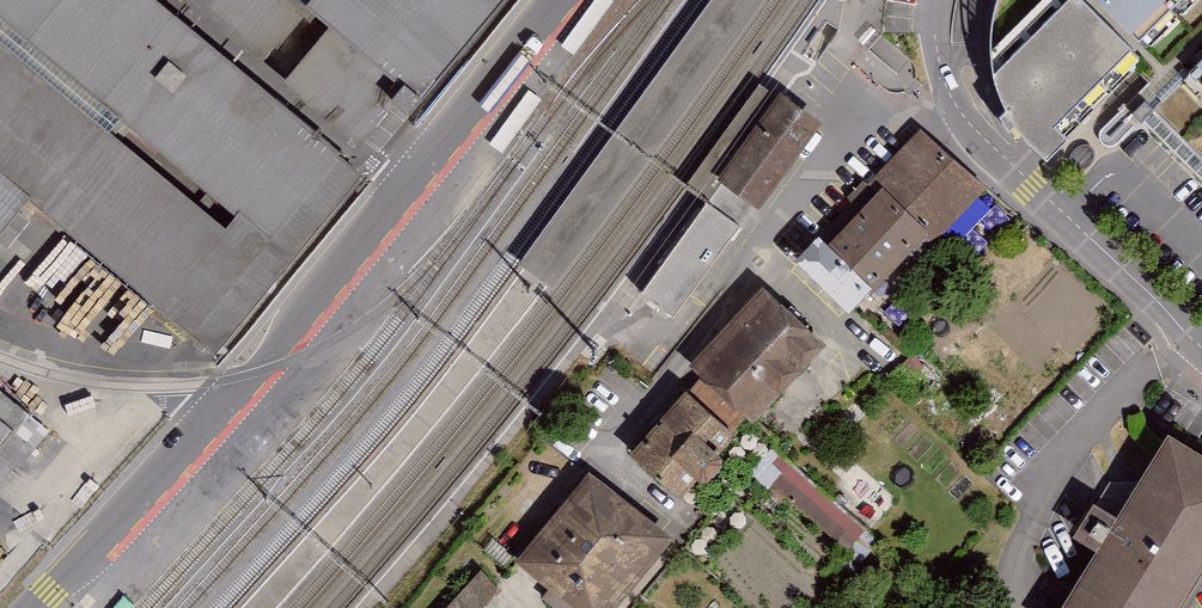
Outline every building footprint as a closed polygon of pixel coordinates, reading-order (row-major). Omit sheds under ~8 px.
[(363,176),(153,0),(0,0),(0,243),(36,199),(216,349),(363,176)] [(409,116),(507,0),(181,0),(260,66),(307,10),(327,27),(282,81),(360,146),(395,104),(409,116)] [(995,48),(1007,90),(1027,130),(1058,160),(1085,132),(1076,125),(1111,90),(1149,120),(1193,76),(1157,43),(1115,0),(1002,0),(995,48)] [(1157,43),(1201,0),(1115,0),(1157,43)] [(1193,76),(1149,120),(1201,171),(1201,66),(1193,76)] [(795,91),(730,175),(768,204),(833,120),(795,91)] [(821,224),(788,259),(858,325),(988,187),(926,129),(879,179),(888,188),(838,240),(821,224)] [(646,287),(677,310),(744,221),(713,198),(646,287)] [(769,289),(696,369),(705,378),(751,419),(759,426),(832,347),(769,289)] [(705,378),(639,456),(689,497),(707,476),(719,486),(741,459),(734,453),(748,436),(741,431),(751,419),(705,378)] [(23,437),(0,418),(0,464),(23,437)] [(1201,595),(1201,437),(1180,423),(1127,509),(1103,494),(1083,525),(1112,542),(1071,607),(1194,607),(1201,595)] [(775,492),(851,556),(869,535),(781,461),(776,467),(788,477),(775,492)] [(595,472),(520,564),(575,607),(619,607),(676,538),(595,472)] [(450,607),(490,607),(504,594),(484,573),(450,607)]
